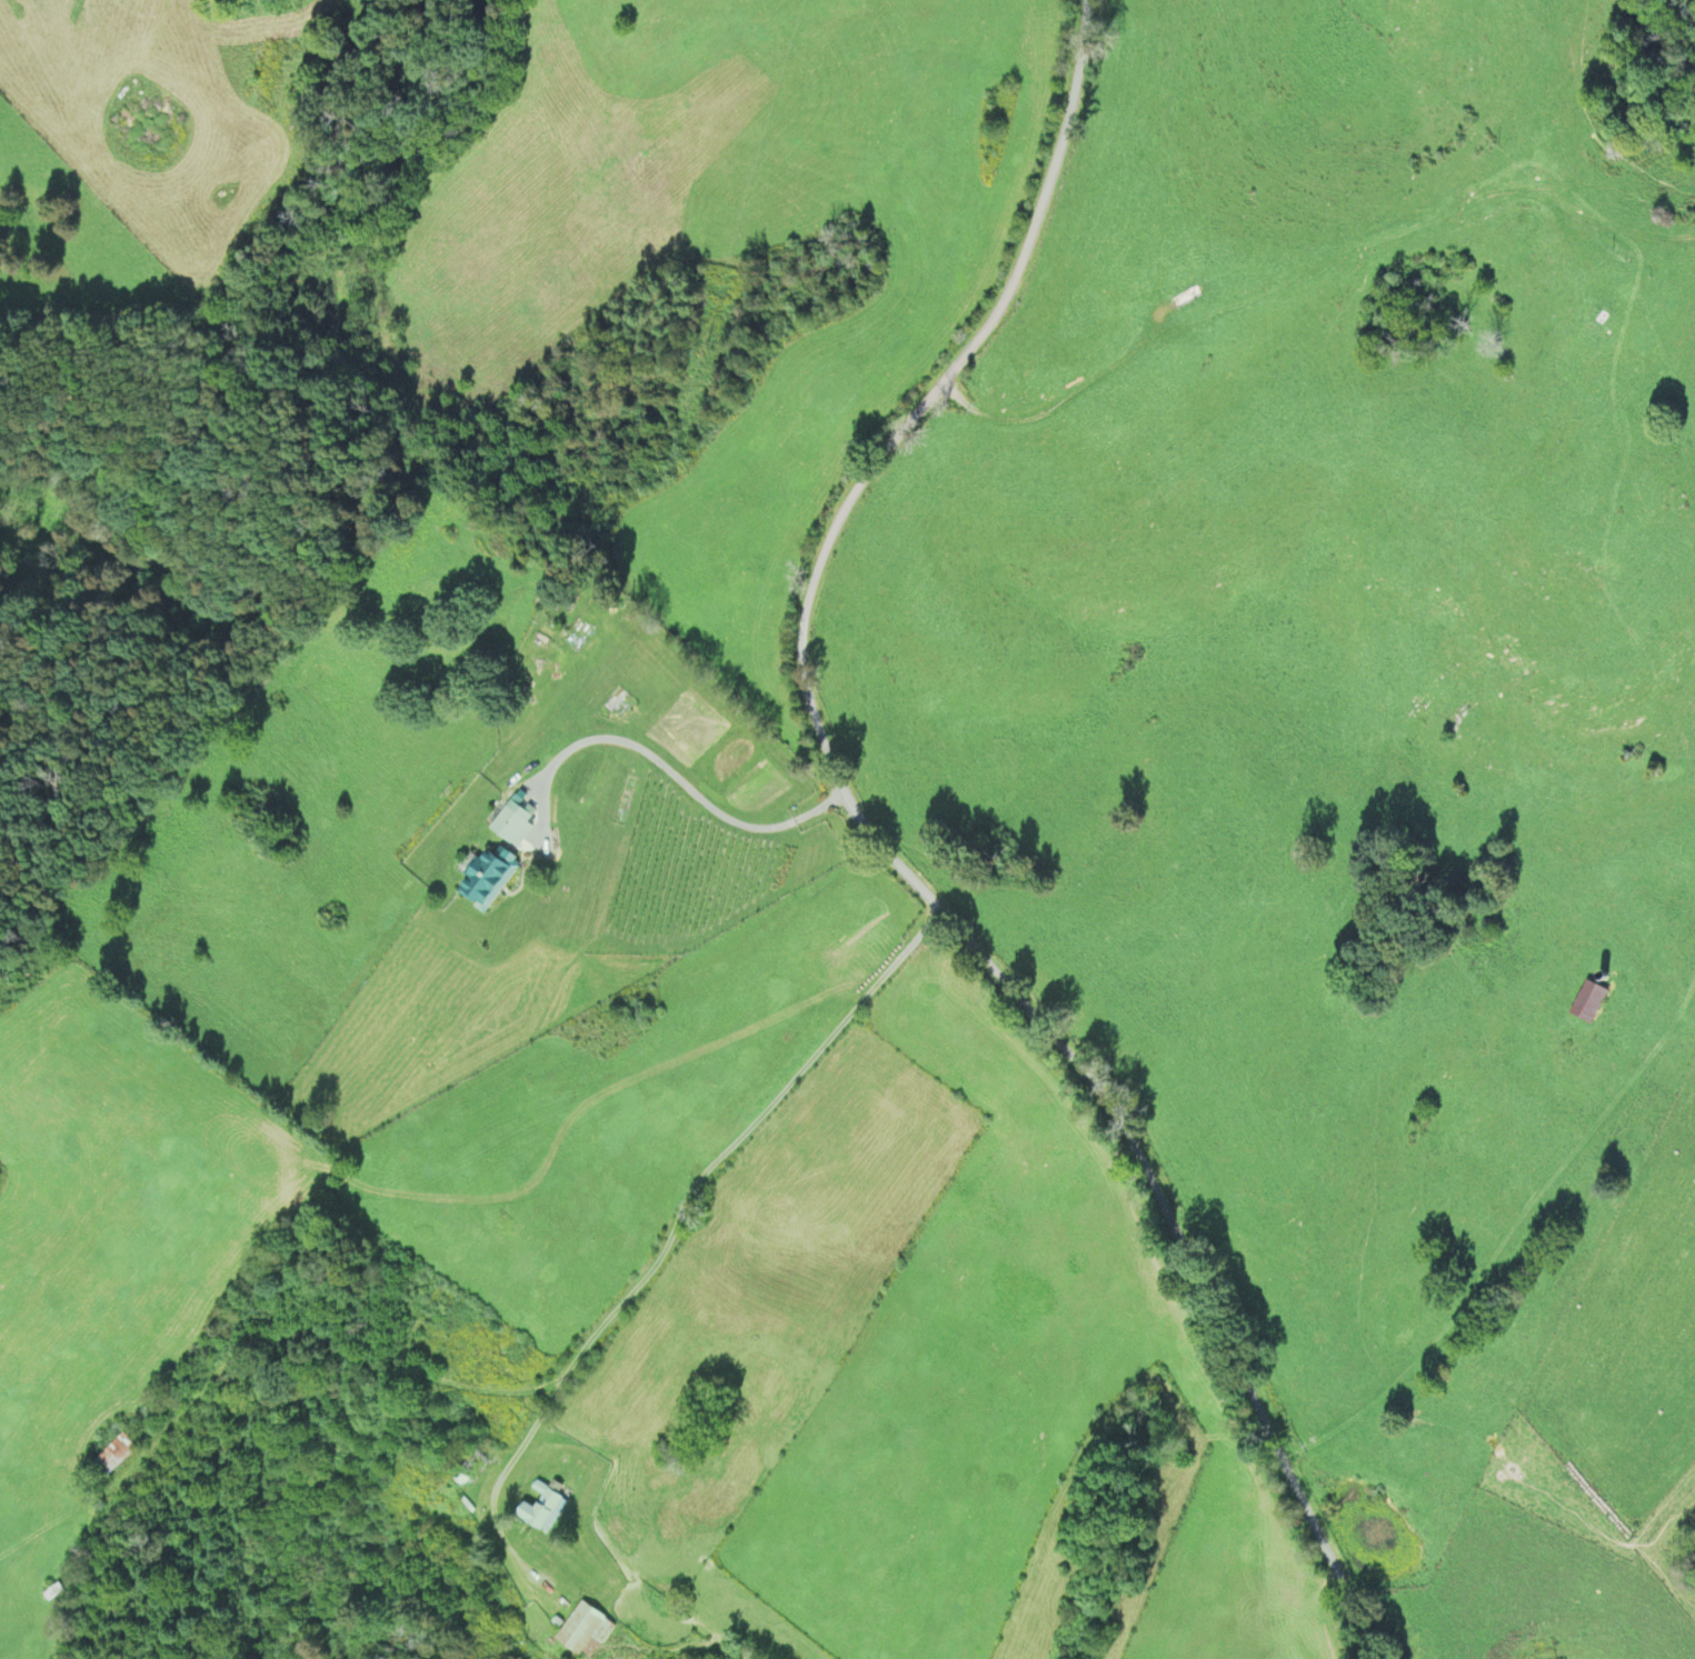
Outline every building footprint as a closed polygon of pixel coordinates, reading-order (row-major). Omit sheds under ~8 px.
[(533,820),(509,802),(488,829),(513,847),(533,820)] [(454,892),(484,913),(520,862),(498,847),(492,856),(484,850),(454,892)] [(1569,1013),(1591,1022),(1605,989),(1584,980),(1569,1013)] [(102,1479),(135,1446),(121,1432),(88,1465),(102,1479)] [(486,1454),(472,1441),(443,1476),(458,1488),(486,1454)] [(521,1501),(512,1515),(539,1532),(562,1496),(535,1480),(530,1489),(539,1495),(532,1507),(521,1501)] [(62,1592),(57,1584),(42,1594),(48,1603),(62,1592)] [(553,1641),(577,1656),(580,1651),(588,1656),(597,1643),(601,1646),(614,1625),(579,1602),(553,1641)]
